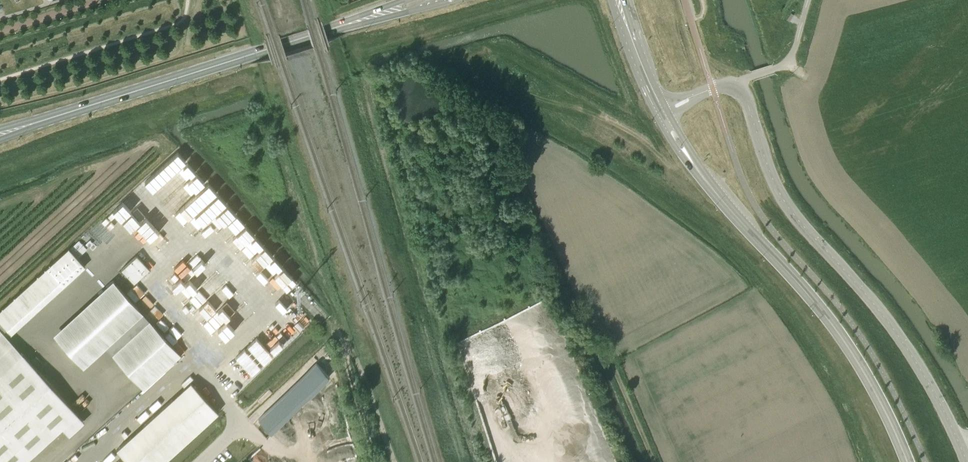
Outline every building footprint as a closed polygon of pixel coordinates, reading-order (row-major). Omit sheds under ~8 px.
[(189,178),(192,180),(194,178),(200,183),(204,179),(195,171),(189,178)] [(151,176),(143,183),(158,199),(166,191),(151,176)] [(182,223),(190,232),(211,214),(221,226),(227,220),(232,226),(233,225),(230,222),(237,215),(218,193),(182,223)] [(98,272),(115,258),(110,252),(118,245),(106,231),(107,230),(100,221),(74,243),(98,272)] [(23,355),(3,333),(6,330),(10,334),(85,267),(68,249),(0,311),(0,461),(24,461),(77,414),(23,355)] [(202,251),(183,268),(192,277),(210,260),(202,251)] [(133,284),(149,270),(137,256),(121,270),(133,284)] [(213,293),(218,289),(213,283),(199,296),(206,304),(216,296),(213,293)] [(133,300),(144,295),(139,285),(128,290),(133,300)] [(143,389),(180,356),(116,286),(57,340),(79,364),(101,343),(143,389)] [(224,312),(208,326),(221,341),(241,324),(238,321),(250,310),(239,298),(241,296),(232,287),(215,302),(224,312)] [(281,311),(297,328),(306,320),(290,303),(281,311)] [(263,347),(254,355),(262,364),(271,356),(263,347)] [(246,353),(238,361),(250,374),(258,366),(246,353)] [(35,356),(31,360),(37,367),(42,363),(35,356)] [(328,376),(316,364),(259,418),(270,431),(328,376)] [(229,371),(237,384),(246,378),(238,366),(229,371)] [(127,461),(163,461),(218,412),(191,382),(116,450),(127,461)]
